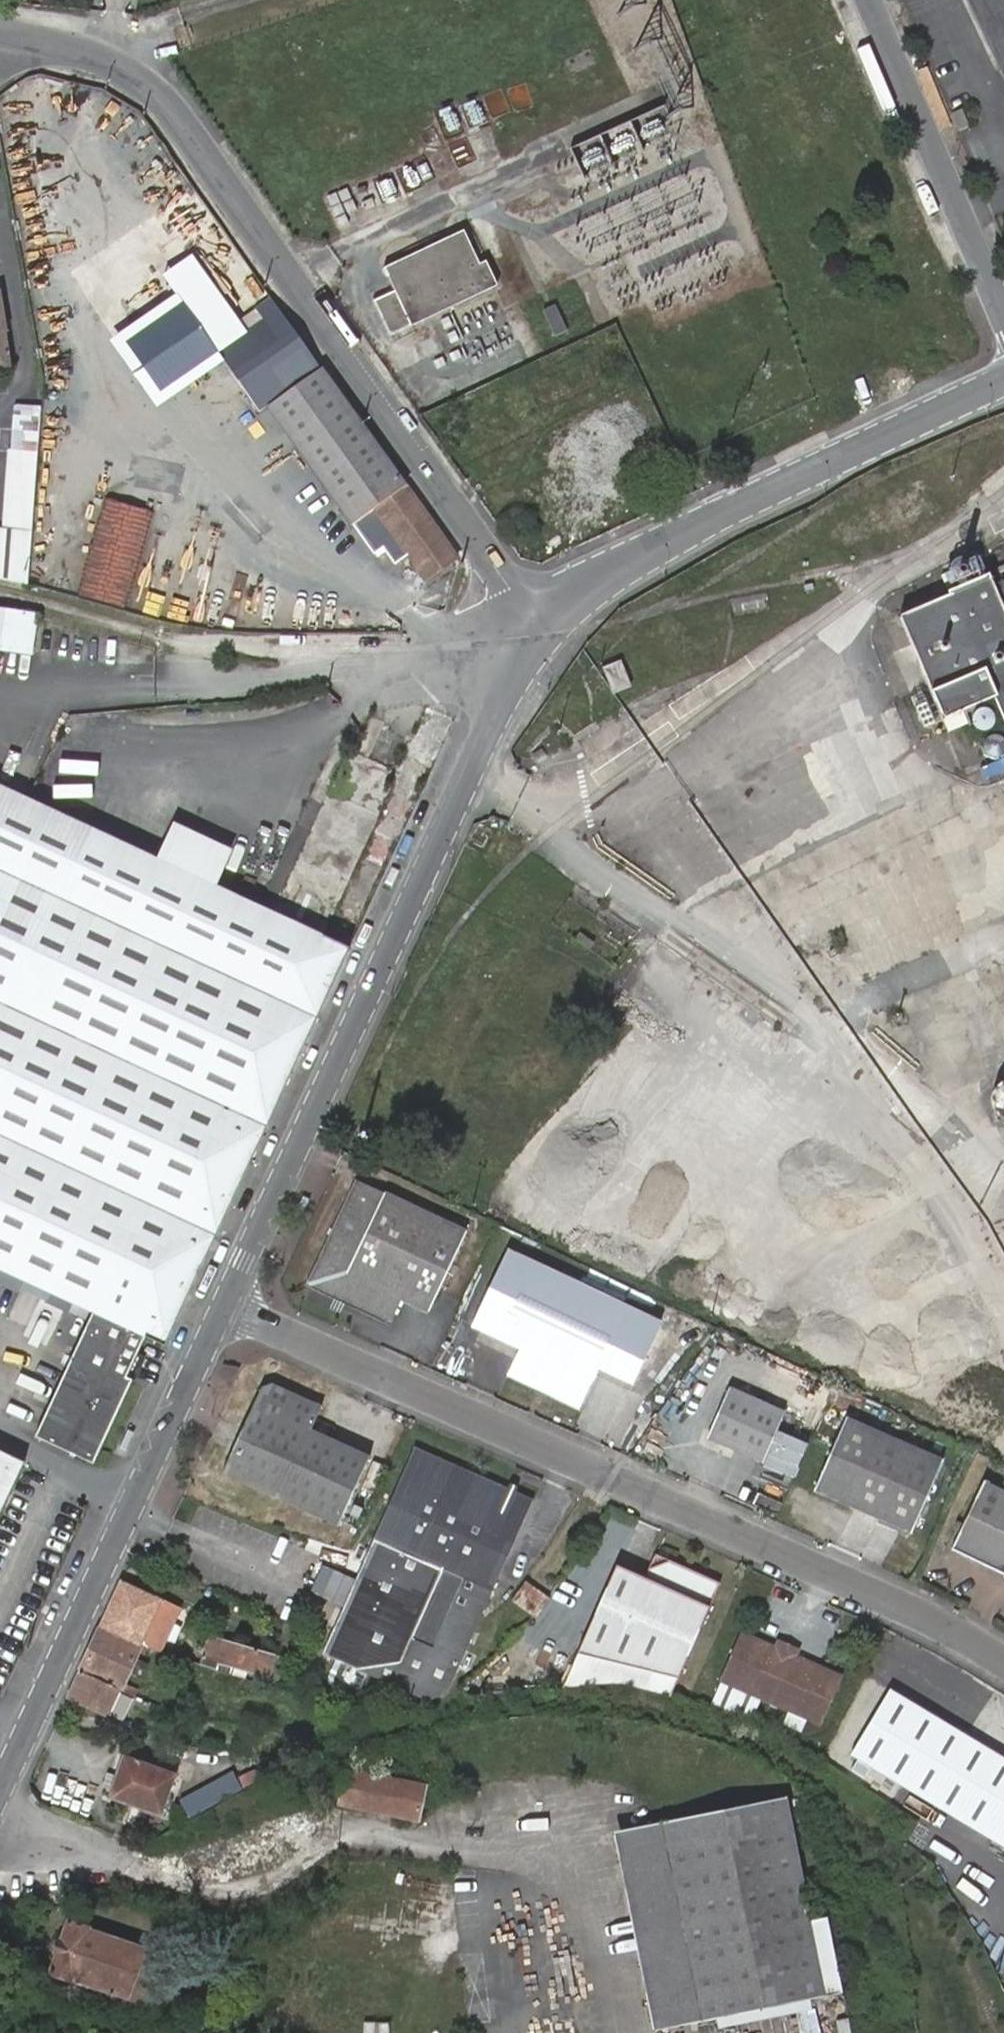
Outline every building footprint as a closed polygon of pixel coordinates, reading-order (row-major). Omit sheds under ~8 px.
[(629,93),(691,71),(677,32),(681,31),(670,0),(621,0),(623,7),(601,15),(629,93)] [(1003,76),(1003,0),(968,0),(1003,76)] [(476,101),(418,122),(425,142),(484,122),(476,101)] [(393,289),(375,298),(391,333),(498,283),(487,259),(479,262),(463,228),(383,266),(393,289)] [(542,309),(555,335),(566,330),(554,304),(542,309)] [(0,305),(0,370),(10,369),(0,305)] [(425,578),(456,556),(279,307),(263,319),(255,309),(243,317),(250,328),(218,351),(275,429),(284,424),(372,546),(382,539),(394,556),(405,549),(425,578)] [(610,447),(634,438),(621,403),(597,412),(610,447)] [(41,407),(13,405),(10,450),(37,451),(41,407)] [(537,497),(616,461),(594,415),(515,451),(537,497)] [(23,584),(26,585),(37,451),(10,450),(8,450),(2,527),(0,527),(0,579),(23,584)] [(108,499),(77,596),(121,609),(151,512),(108,499)] [(990,578),(899,615),(938,718),(991,696),(1003,728),(1003,612),(990,578)] [(30,652),(36,618),(0,611),(0,648),(30,652)] [(620,661),(603,668),(613,696),(631,688),(620,661)] [(972,722),(974,725),(977,727),(980,728),(984,728),(987,727),(990,724),(991,721),(992,717),(991,714),(989,711),(987,708),(984,707),(980,707),(977,708),(974,710),(972,712),(971,715),(971,719),(972,722)] [(627,708),(577,741),(588,758),(638,725),(627,708)] [(982,750),(984,753),(987,755),(991,756),(994,756),(998,754),(1001,752),(1002,749),(1003,745),(1002,741),(1000,738),(997,736),(994,735),(991,735),(988,735),(985,737),(983,740),(981,743),(981,746),(982,750)] [(351,948),(272,912),(215,886),(231,848),(176,824),(159,859),(0,786),(0,1270),(37,1287),(90,1312),(31,1440),(92,1467),(131,1383),(124,1380),(135,1358),(146,1337),(166,1346),(351,948)] [(686,887),(699,869),(676,852),(663,870),(686,887)] [(760,934),(749,951),(811,992),(828,966),(779,934),(773,943),(760,934)] [(1003,1081),(996,1086),(992,1092),(990,1101),(992,1107),(996,1114),(1003,1119),(1003,1081)] [(312,1283),(393,1321),(403,1298),(431,1312),(467,1231),(359,1182),(312,1283)] [(659,1322),(508,1251),(474,1323),(523,1347),(510,1375),(579,1407),(598,1367),(630,1382),(659,1322)] [(0,1270),(0,1285),(31,1300),(37,1287),(0,1270)] [(222,1472),(338,1523),(369,1453),(311,1428),(321,1406),(273,1384),(259,1388),(222,1472)] [(784,1415),(729,1391),(707,1439),(762,1464),(776,1432),(784,1415)] [(942,1456),(845,1414),(813,1490),(909,1531),(942,1456)] [(806,1446),(776,1432),(762,1464),(793,1477),(806,1446)] [(531,1502),(413,1449),(323,1654),(432,1701),(446,1696),(531,1502)] [(23,1463),(0,1452),(0,1513),(23,1463)] [(371,1493),(381,1467),(368,1462),(358,1488),(371,1493)] [(985,1480),(954,1547),(1003,1572),(1003,1489),(985,1480)] [(650,1554),(644,1567),(668,1561),(650,1554)] [(668,1561),(644,1567),(640,1577),(612,1565),(557,1688),(603,1683),(665,1698),(716,1583),(668,1561)] [(148,1648),(150,1649),(172,1604),(121,1580),(99,1626),(148,1648)] [(123,1691),(132,1695),(135,1688),(123,1682),(136,1651),(145,1655),(148,1648),(99,1626),(79,1670),(123,1691)] [(771,1647),(738,1633),(706,1706),(750,1718),(757,1699),(785,1711),(780,1724),(798,1732),(804,1719),(817,1725),(838,1676),(793,1657),(771,1647)] [(229,1665),(276,1679),(282,1658),(222,1641),(219,1651),(205,1648),(201,1664),(228,1671),(229,1665)] [(796,1650),(774,1641),(771,1647),(793,1657),(796,1650)] [(79,1670),(65,1699),(110,1719),(123,1691),(79,1670)] [(853,1754),(934,1803),(976,1742),(892,1691),(853,1754)] [(934,1803),(1003,1844),(1003,1758),(976,1742),(934,1803)] [(123,1754),(108,1798),(161,1817),(176,1771),(123,1754)] [(231,1773),(179,1802),(188,1819),(240,1789),(231,1773)] [(425,1789),(346,1774),(340,1805),(418,1821),(425,1789)] [(665,1825),(703,2021),(825,1997),(825,1998),(844,1994),(829,1920),(813,1923),(788,1800),(665,1825)] [(663,2029),(703,2021),(665,1825),(625,1833),(663,2029)] [(161,1955),(89,1932),(89,1929),(68,1923),(51,1975),(72,1982),(75,1979),(146,2002),(161,1955)]
